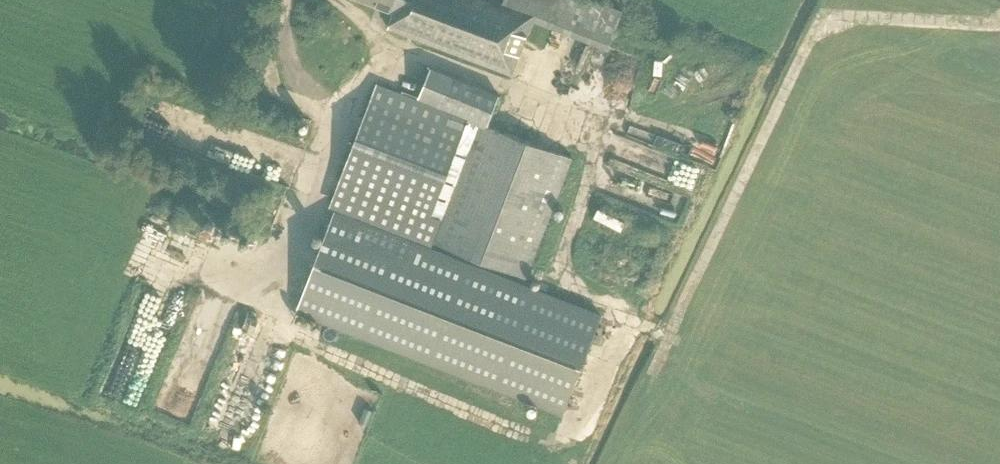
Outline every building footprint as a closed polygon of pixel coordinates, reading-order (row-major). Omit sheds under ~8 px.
[(503,2),(498,0),(365,0),(393,10),(387,27),(511,73),(531,18),(607,48),(622,9),(597,0),(504,0),(503,2)] [(525,276),(570,157),(485,124),(485,122),(487,122),(498,95),(430,66),(418,95),(444,106),(443,109),(376,83),(331,203),(525,276)] [(647,91),(657,92),(661,73),(650,71),(647,91)] [(687,153),(709,158),(714,140),(692,134),(687,153)] [(594,205),(590,215),(618,226),(622,217),(594,205)] [(298,311),(564,410),(601,314),(335,212),(298,311)] [(147,274),(153,263),(135,254),(129,265),(147,274)]
